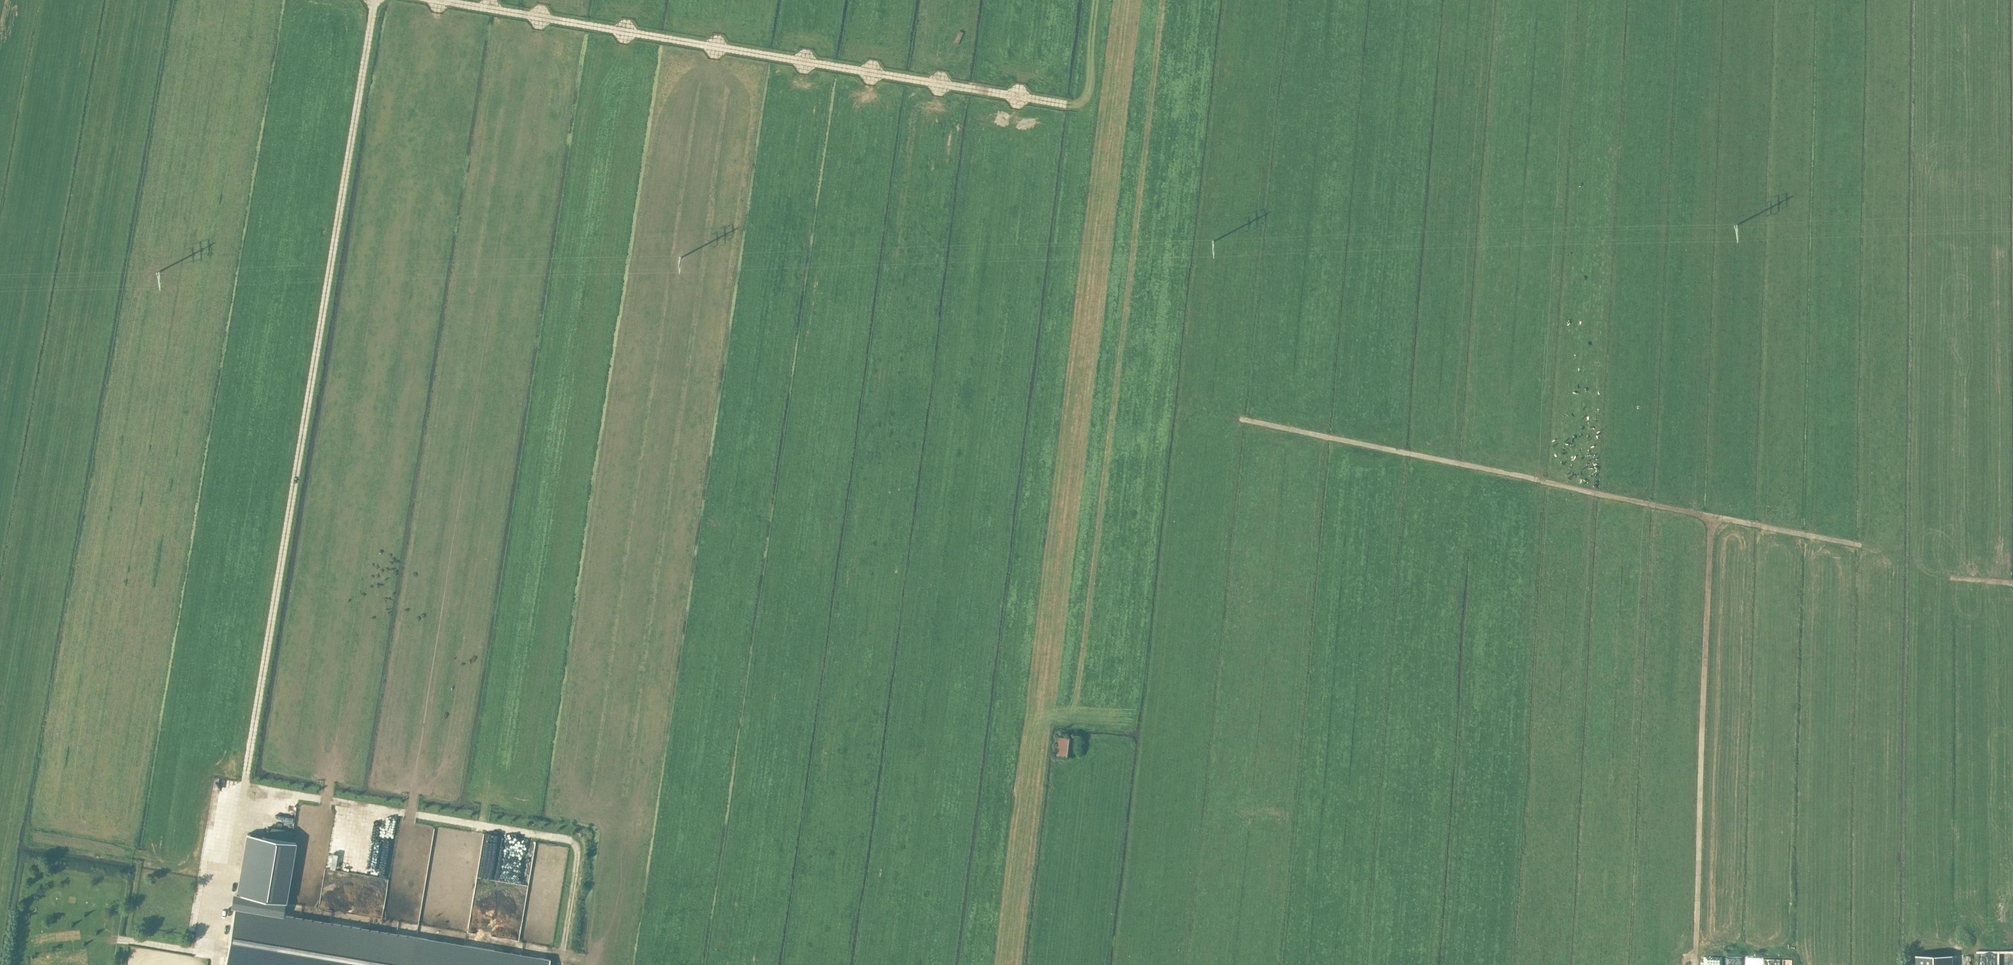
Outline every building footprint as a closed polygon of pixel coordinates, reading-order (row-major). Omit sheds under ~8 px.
[(286,902),(295,842),(292,842),(247,834),(237,894),(286,902)] [(225,964),(549,964),(550,959),(416,936),(313,919),(300,917),(235,906),(225,963),(225,964)]
